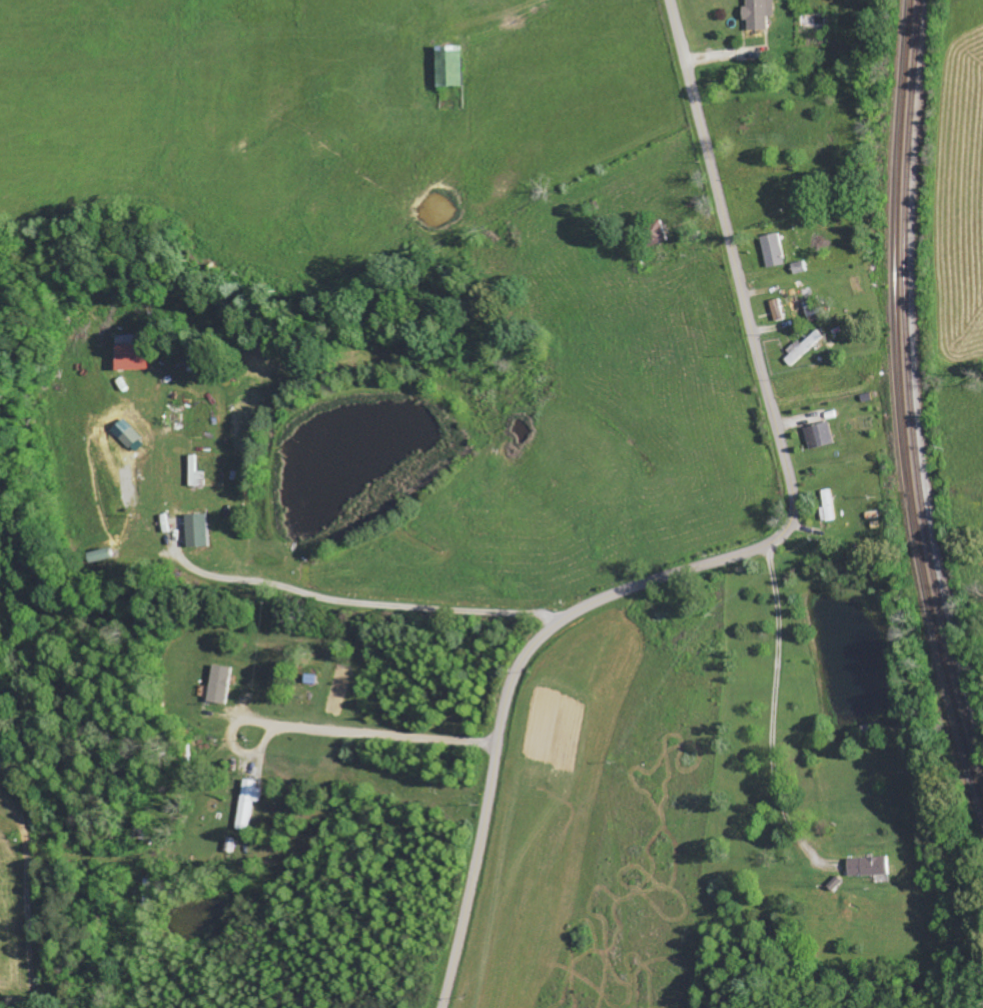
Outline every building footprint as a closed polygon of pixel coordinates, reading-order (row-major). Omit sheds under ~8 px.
[(742,7),(742,20),(747,20),(748,29),(768,29),(767,0),(747,0),(747,7),(742,7)] [(461,47),(435,47),(436,87),(462,86),(461,47)] [(766,268),(784,264),(776,233),(759,237),(766,268)] [(770,300),(773,321),(783,319),(781,299),(770,300)] [(783,358),(789,366),(823,338),(817,330),(783,358)] [(114,370),(144,370),(144,346),(134,346),(133,335),(114,336),(114,370)] [(834,444),(829,422),(804,427),(809,449),(834,444)] [(130,427),(119,437),(134,453),(145,443),(130,427)] [(205,471),(196,471),(195,455),(188,455),(189,487),(205,486),(205,471)] [(833,507),(820,507),(821,521),(834,521),(833,507)] [(186,547),(208,546),(206,514),(184,515),(186,547)] [(208,702),(226,704),(230,667),(212,665),(208,702)] [(261,788),(254,788),(255,780),(239,780),(238,829),(249,829),(250,802),(260,802),(261,788)] [(848,877),(890,875),(889,857),(847,859),(848,877)]
